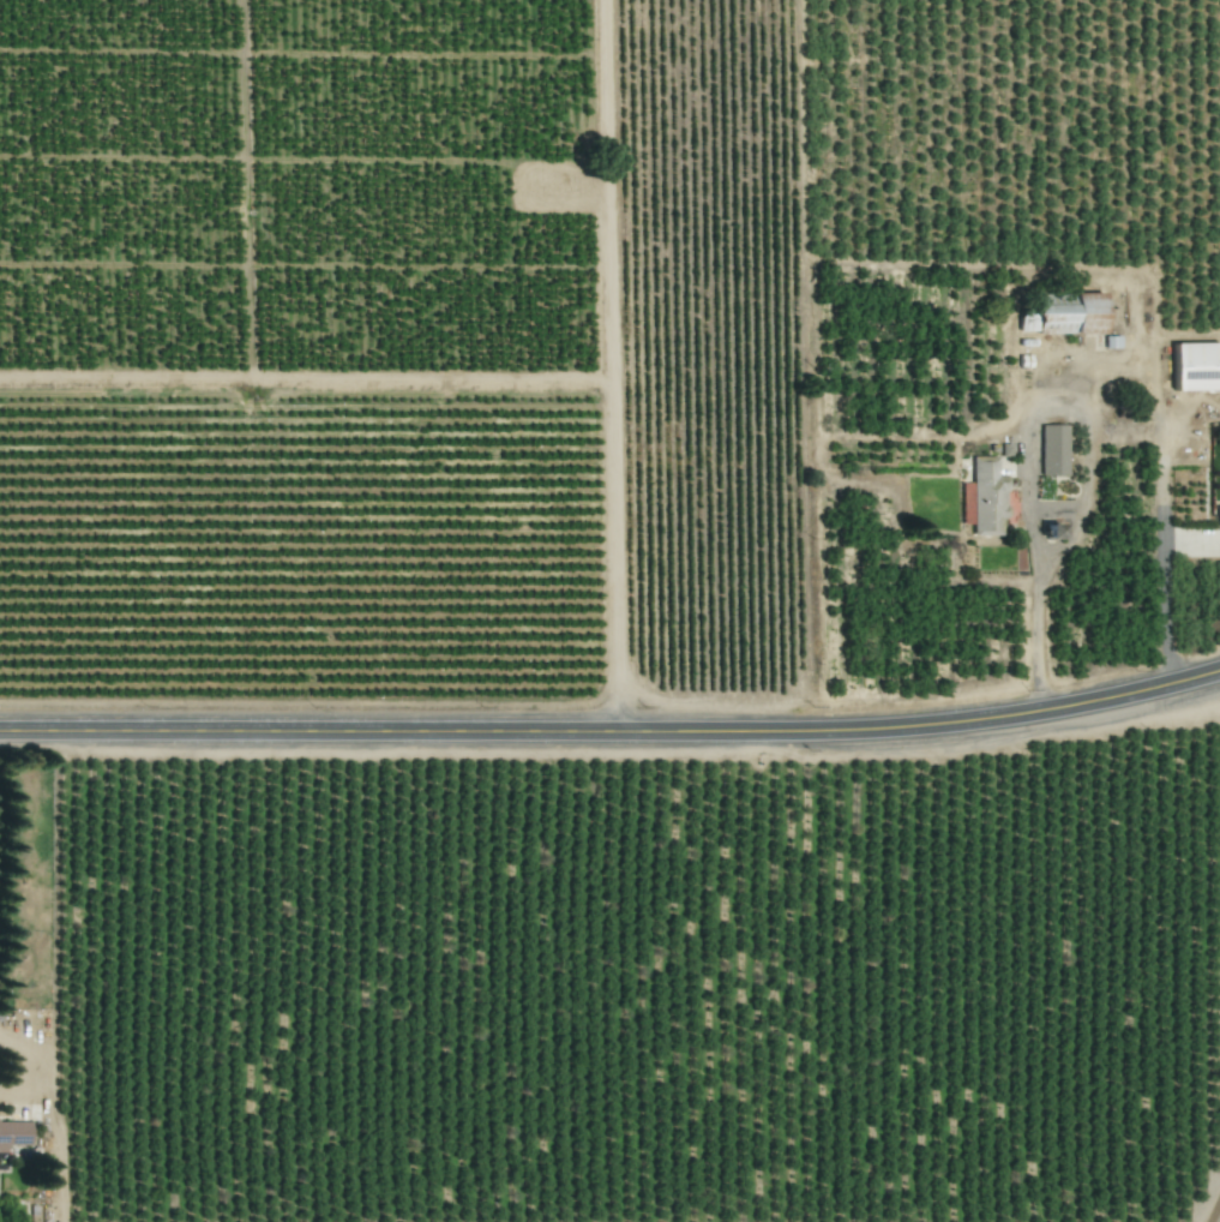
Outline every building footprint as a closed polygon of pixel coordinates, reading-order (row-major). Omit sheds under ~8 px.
[(1103,332),(1102,293),(1070,293),(1070,306),(1018,307),(1019,334),(1103,332)] [(1172,344),(1173,391),(1219,390),(1219,343),(1172,344)] [(1067,475),(1068,425),(1041,425),(1040,475),(1067,475)] [(972,536),(1000,536),(1000,521),(1007,521),(1007,476),(996,476),(996,456),(973,456),(972,536)] [(1060,525),(1045,524),(1045,539),(1059,539),(1060,525)]
